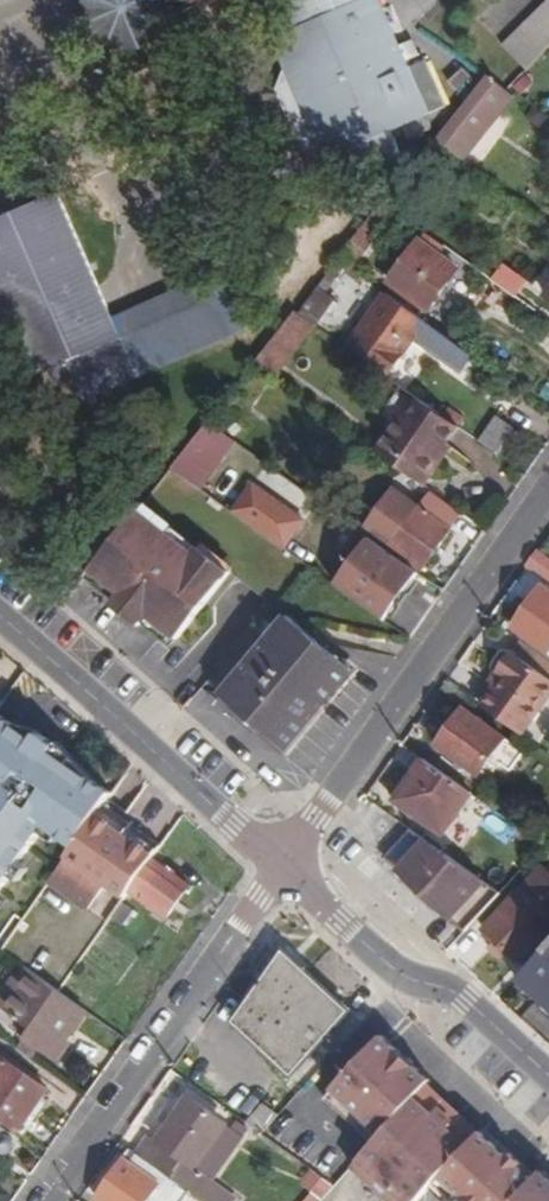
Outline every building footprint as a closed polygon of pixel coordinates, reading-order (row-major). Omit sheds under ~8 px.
[(84,7),(96,35),(128,48),(153,36),(165,7),(162,0),(87,0),(84,7)] [(420,53),(406,59),(396,36),(403,33),(397,19),(390,22),(380,0),(276,0),(289,31),(274,38),(287,65),(279,91),(304,149),(327,157),(335,153),(371,168),(400,156),(389,130),(403,123),(408,137),(432,127),(427,114),(443,107),(420,53)] [(548,48),(548,1),(504,45),(528,69),(548,48)] [(472,76),(464,69),(451,82),(459,90),(472,76)] [(504,86),(486,73),(433,140),(443,147),(461,125),(468,130),(504,86)] [(443,147),(433,140),(407,172),(421,183),(437,163),(445,168),(455,155),(443,147)] [(139,377),(114,319),(59,194),(0,219),(0,299),(33,377),(68,362),(85,401),(139,377)] [(395,212),(383,203),(338,258),(348,265),(356,270),(395,212)] [(415,243),(393,277),(411,290),(408,295),(429,310),(459,267),(439,253),(444,246),(425,233),(417,245),(415,243)] [(348,265),(338,258),(328,272),(338,279),(348,265)] [(494,283),(522,296),(531,277),(503,264),(494,283)] [(355,292),(363,281),(349,271),(342,282),(355,292)] [(114,319),(139,377),(246,331),(220,274),(114,319)] [(318,289),(300,313),(316,324),(333,298),(318,289)] [(475,355),(426,320),(403,304),(398,311),(382,300),(349,348),(387,375),(412,339),(461,374),(475,355)] [(400,417),(384,439),(435,475),(447,458),(441,453),(459,426),(422,400),(407,421),(400,417)] [(481,442),(499,454),(516,430),(497,417),(481,442)] [(210,421),(172,470),(202,490),(237,441),(210,421)] [(378,450),(428,485),(435,475),(384,439),(378,450)] [(253,484),(233,512),(285,548),(304,520),(253,484)] [(368,526),(425,566),(462,514),(432,492),(422,505),(396,487),(368,526)] [(147,501),(141,509),(195,551),(201,543),(147,501)] [(124,592),(118,599),(144,619),(150,612),(180,636),(233,568),(201,543),(195,551),(141,509),(94,568),(124,592)] [(422,571),(372,535),(336,584),(386,619),(422,571)] [(206,536),(201,543),(233,568),(238,562),(206,536)] [(529,565),(548,579),(548,558),(539,550),(529,565)] [(94,568),(88,576),(118,599),(124,592),(94,568)] [(548,652),(548,588),(543,584),(514,627),(548,652)] [(144,619),(118,599),(114,603),(139,624),(144,619)] [(150,612),(144,619),(174,642),(180,636),(150,612)] [(223,694),(287,749),(353,671),(288,617),(223,694)] [(525,640),(518,652),(548,674),(548,657),(525,640)] [(486,706),(525,734),(548,699),(548,674),(518,652),(514,650),(500,668),(508,674),(501,685),(486,706)] [(494,680),(501,685),(508,674),(500,668),(494,680)] [(505,737),(465,708),(438,745),(460,760),(457,765),(462,769),(465,764),(479,774),(505,737)] [(12,874),(20,862),(41,833),(48,824),(61,834),(60,836),(76,847),(106,806),(113,795),(91,779),(84,774),(83,776),(72,769),(73,767),(54,752),(58,746),(57,746),(41,734),(40,734),(34,742),(24,734),(25,732),(24,731),(0,714),(0,891),(12,874)] [(24,734),(34,742),(40,734),(41,734),(42,732),(26,729),(24,731),(25,732),(24,734)] [(83,776),(84,774),(91,779),(93,776),(60,742),(57,746),(58,746),(54,752),(73,767),(72,769),(83,776)] [(473,793),(424,758),(396,799),(445,835),(473,793)] [(145,833),(106,806),(76,847),(51,884),(89,911),(109,884),(126,897),(127,896),(134,885),(153,859),(155,856),(137,844),(145,833)] [(56,843),(60,836),(61,834),(48,824),(41,833),(56,843)] [(502,891),(413,829),(387,855),(466,929),(502,891)] [(137,844),(155,856),(162,846),(145,833),(137,844)] [(190,885),(153,859),(134,885),(171,911),(190,885)] [(20,862),(12,874),(22,880),(30,869),(20,862)] [(543,865),(484,928),(496,939),(489,947),(501,958),(507,950),(518,959),(548,928),(548,871),(543,865)] [(126,897),(116,911),(127,919),(138,903),(127,896),(126,897)] [(233,1022),(306,1088),(364,1023),(284,949),(233,1022)] [(523,978),(548,1002),(548,949),(523,978)] [(6,1011),(33,973),(26,968),(0,1006),(0,1007),(6,1011)] [(65,1040),(86,1011),(60,992),(33,973),(6,1011),(32,1030),(20,1047),(34,1057),(39,1049),(57,1061),(69,1043),(65,1040)] [(429,1084),(432,1080),(384,1036),(327,1098),(376,1144),(429,1084)] [(47,1091),(0,1058),(0,1118),(19,1131),(47,1091)] [(355,1166),(394,1200),(418,1200),(430,1188),(441,1176),(481,1131),(429,1084),(376,1144),(355,1166)] [(156,1167),(183,1186),(190,1191),(204,1200),(227,1200),(232,1194),(208,1177),(236,1136),(224,1128),(225,1126),(212,1117),(214,1114),(190,1097),(159,1141),(169,1148),(156,1167)] [(264,1105),(248,1123),(263,1135),(278,1118),(264,1105)] [(240,1121),(235,1128),(245,1135),(250,1128),(240,1121)] [(11,1133),(0,1126),(0,1151),(5,1152),(11,1148),(12,1141),(8,1138),(11,1133)] [(495,1144),(481,1131),(441,1176),(455,1189),(495,1144)] [(150,1135),(137,1154),(156,1167),(169,1148),(159,1141),(150,1135)] [(535,1179),(521,1167),(523,1165),(511,1154),(509,1156),(495,1144),(455,1189),(451,1194),(458,1200),(515,1200),(535,1179)] [(132,1150),(100,1197),(105,1200),(127,1200),(129,1198),(133,1200),(173,1200),(183,1186),(156,1167),(137,1154),(132,1150)] [(543,1169),(535,1179),(515,1200),(548,1200),(548,1174),(543,1169)] [(337,1186),(314,1171),(304,1184),(324,1200),(337,1186)] [(441,1176),(430,1188),(444,1200),(458,1200),(451,1194),(455,1189),(441,1176)] [(173,1200),(183,1200),(190,1191),(183,1186),(173,1200)]
